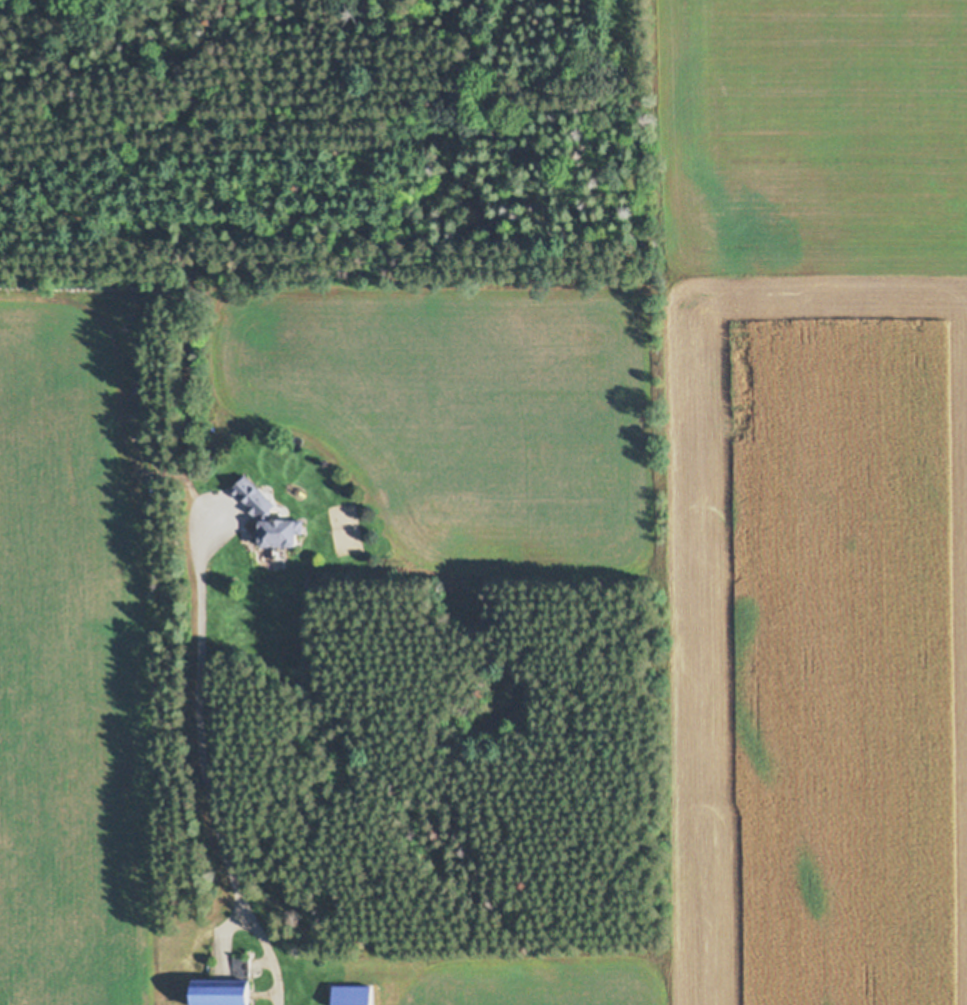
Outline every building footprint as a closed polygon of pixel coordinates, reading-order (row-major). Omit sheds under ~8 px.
[(260,519),(259,540),(264,545),(300,547),(301,520),(271,518),(271,512),(278,506),(249,477),(245,476),(232,489),(260,519)] [(256,979),(196,980),(196,1004),(257,1004),(256,979)] [(335,984),(335,1004),(374,1004),(374,984),(335,984)]
